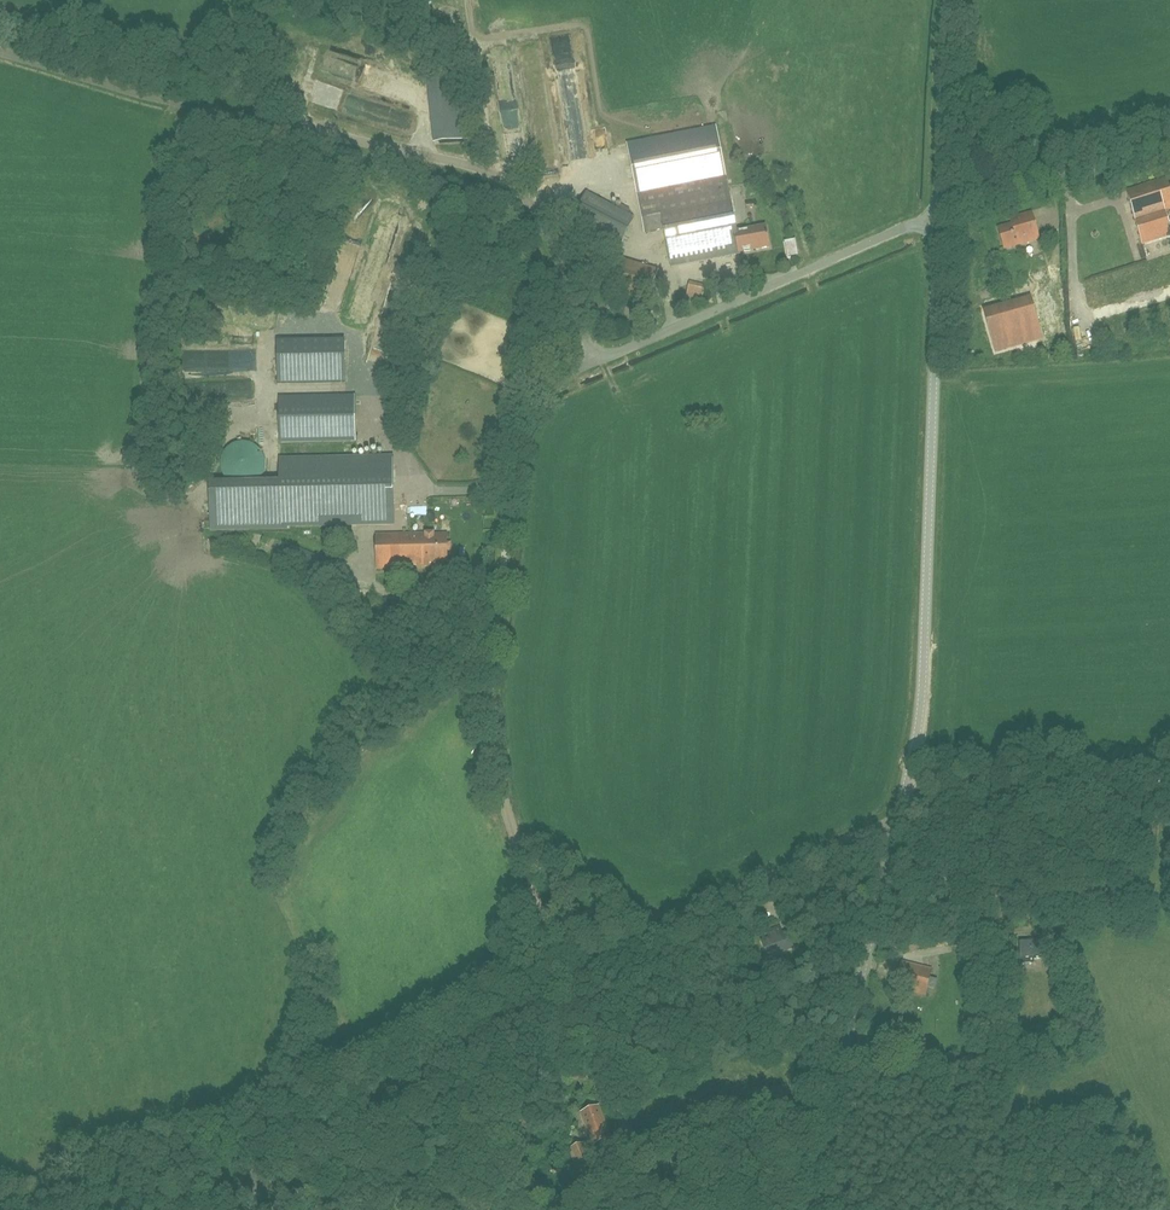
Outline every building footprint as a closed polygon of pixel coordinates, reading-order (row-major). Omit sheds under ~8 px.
[(450,79),(429,82),(436,143),(465,140),(460,96),(451,97),(450,79)] [(569,115),(572,159),(587,158),(584,114),(569,115)] [(741,253),(740,252),(770,246),(766,227),(735,233),(716,127),(628,144),(645,232),(664,229),(671,267),(741,253)] [(1126,191),(1143,244),(1169,235),(1169,227),(1166,216),(1169,215),(1169,177),(1126,191)] [(745,205),(744,191),(736,192),(737,205),(745,205)] [(571,222),(619,246),(633,217),(586,194),(571,222)] [(998,228),(1003,246),(1004,249),(1014,246),(1039,239),(1036,228),(1032,213),(1022,216),(1009,220),(1010,225),(998,228)] [(795,241),(786,242),(788,256),(797,255),(795,241)] [(649,302),(655,279),(619,268),(612,292),(649,302)] [(995,352),(1042,339),(1032,306),(986,320),(995,352)] [(298,323),(285,364),(327,378),(341,337),(298,323)] [(250,354),(251,369),(262,369),(262,354),(250,354)] [(221,370),(250,369),(249,355),(221,356),(221,370)] [(279,397),(280,442),(356,441),(355,396),(279,397)] [(265,466),(265,464),(265,462),(265,460),(264,458),(264,456),(263,455),(262,453),(261,451),(260,450),(259,448),(257,447),(256,446),(254,445),(252,444),(251,443),(249,443),(247,442),(245,442),(243,442),(241,442),(239,442),(237,443),(235,443),(234,444),(232,445),(230,446),(229,447),(227,448),(226,450),(225,451),(224,453),(223,455),(222,456),(222,458),(221,460),(221,462),(221,464),(221,466),(221,468),(222,470),(222,472),(223,473),(224,475),(225,477),(226,478),(227,480),(229,481),(230,482),(232,483),(234,484),(235,485),(237,486),(239,486),(241,486),(243,486),(245,486),(247,486),(249,485),(251,485),(252,484),(254,483),(256,482),(257,481),(259,480),(260,478),(261,477),(262,475),(263,473),(264,472),(264,470),(265,468),(265,466)] [(394,523),(393,458),(280,460),(281,487),(211,488),(212,529),(288,527),(288,525),(394,523)] [(423,568),(423,567),(449,566),(449,558),(451,558),(451,543),(448,543),(448,535),(435,535),(435,534),(376,535),(377,569),(423,568)] [(792,947),(787,933),(782,935),(780,928),(767,933),(770,939),(762,942),(767,956),(792,947)] [(1032,959),(1041,958),(1040,943),(1021,944),(1022,965),(1032,964),(1032,959)] [(926,995),(932,969),(901,962),(895,987),(926,995)] [(594,1145),(611,1138),(598,1106),(581,1113),(594,1145)] [(571,1149),(579,1169),(592,1164),(584,1144),(571,1149)]
